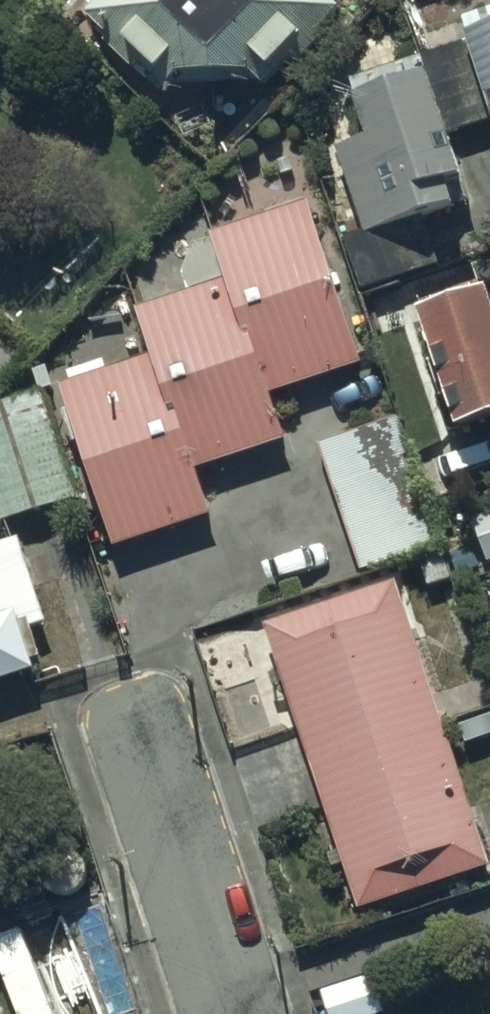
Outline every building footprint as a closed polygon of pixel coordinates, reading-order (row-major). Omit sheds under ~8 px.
[(82,8),(157,85),(262,84),(337,2),(335,0),(90,0),(82,8)] [(457,43),(461,53),(414,69),(418,81),(342,107),(356,149),(328,159),(358,244),(340,250),(357,300),(430,275),(415,231),(454,218),(444,189),(456,185),(444,148),(484,135),(489,150),(489,32),(457,43)] [(147,370),(59,398),(112,561),(208,530),(192,481),(282,453),(267,405),(356,377),(303,213),(202,246),(218,295),(132,323),(147,370)] [(460,278),(470,308),(412,327),(452,444),(489,431),(489,268),(460,278)] [(1,526),(78,500),(41,393),(0,407),(0,522),(1,526)] [(444,553),(403,426),(311,456),(353,582),(444,553)] [(465,518),(486,576),(489,575),(489,509),(465,518)] [(11,548),(0,551),(0,689),(50,674),(11,548)] [(483,875),(390,594),(258,637),(351,918),(483,875)] [(314,995),(321,1013),(379,1013),(382,1013),(369,975),(314,995)]
